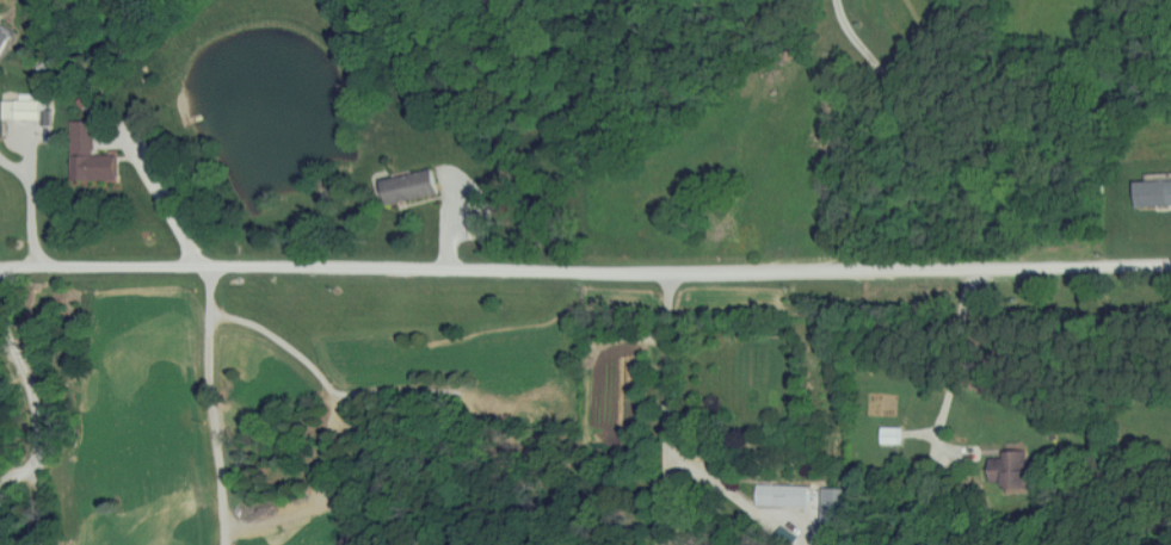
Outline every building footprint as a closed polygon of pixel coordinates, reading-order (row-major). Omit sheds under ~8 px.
[(11,33),(0,28),(0,55),(11,33)] [(41,119),(41,101),(4,101),(4,119),(41,119)] [(71,122),(71,181),(119,181),(119,165),(94,165),(94,122),(71,122)] [(438,194),(432,169),(382,181),(388,206),(438,194)] [(1170,206),(1170,180),(1135,181),(1136,207),(1170,206)] [(720,253),(738,251),(737,237),(720,238),(720,253)] [(1028,453),(990,453),(990,488),(1028,488),(1028,453)] [(757,505),(808,505),(808,485),(757,485),(757,505)] [(852,488),(823,488),(823,532),(852,532),(852,488)]
